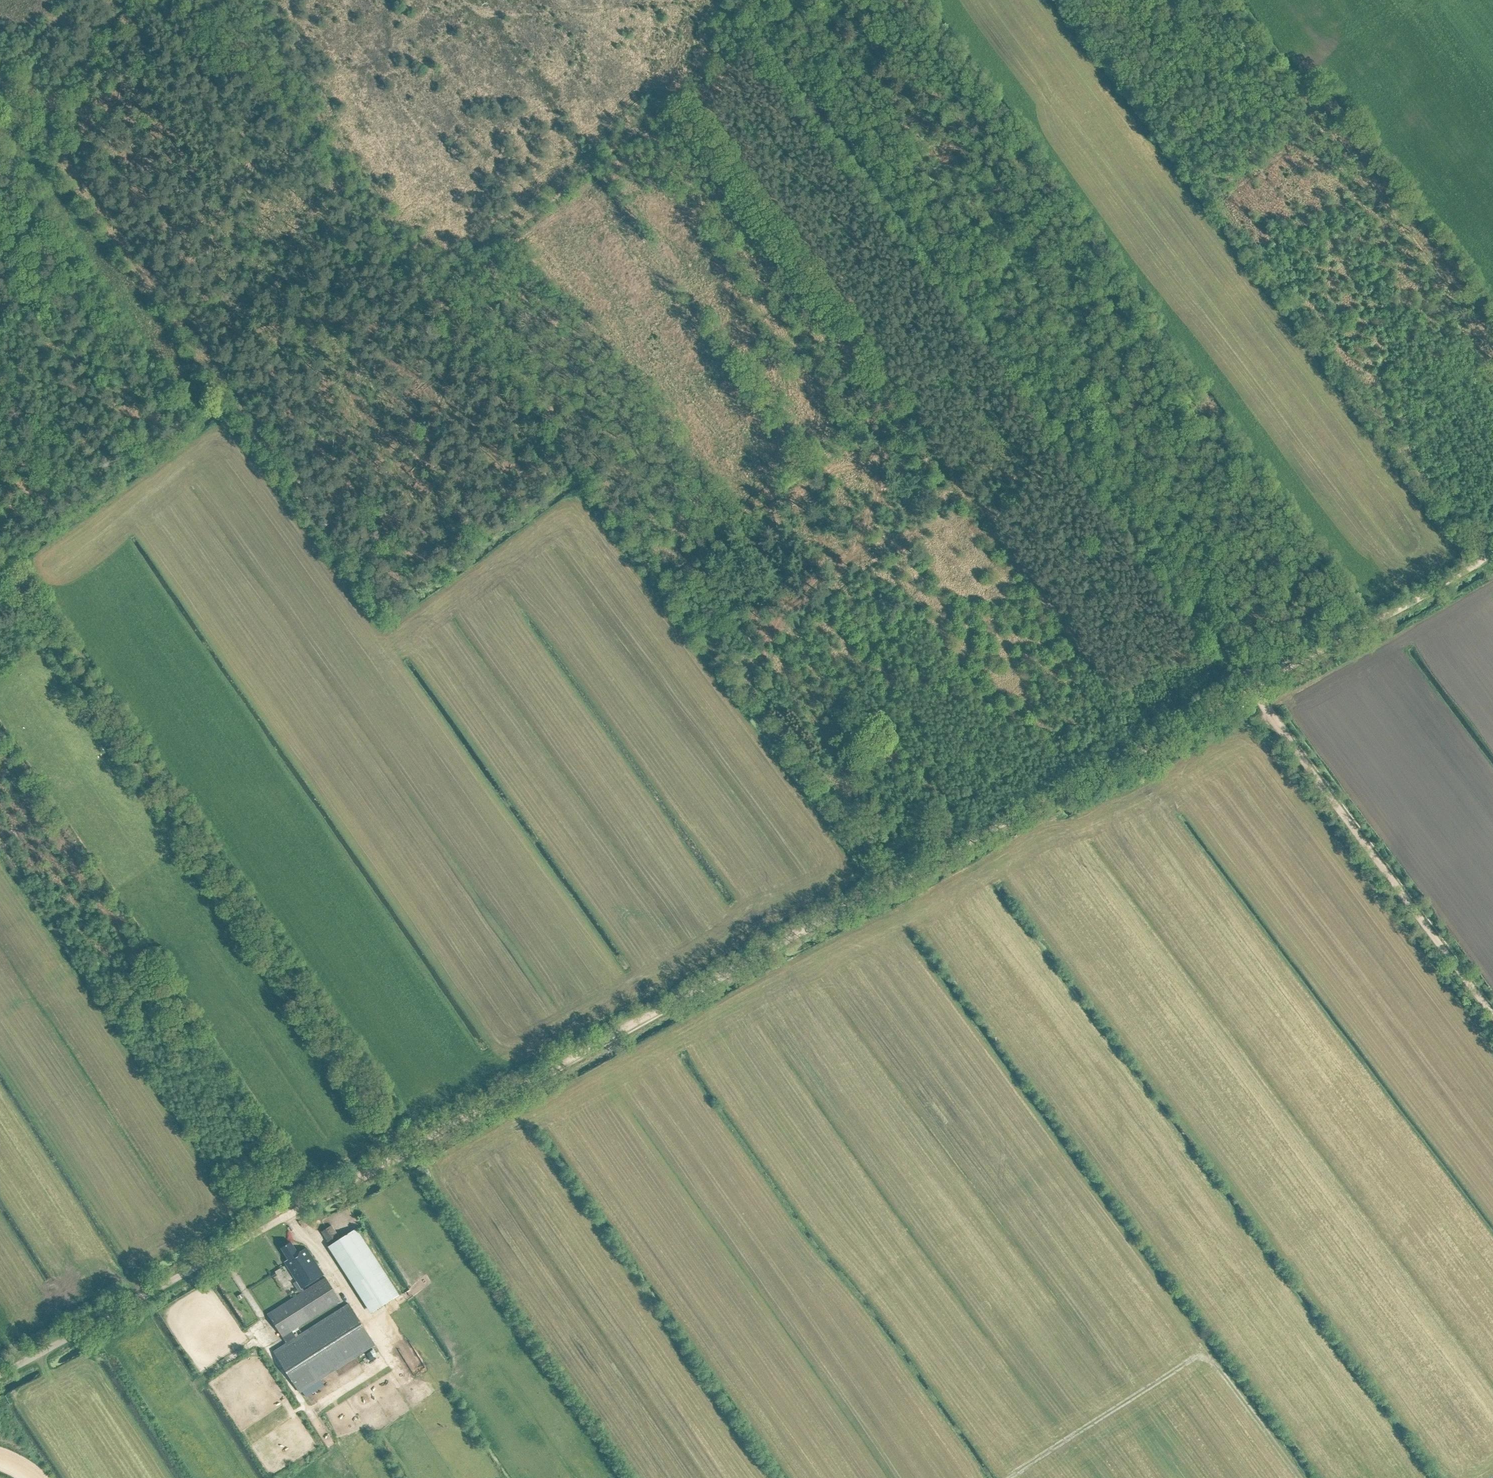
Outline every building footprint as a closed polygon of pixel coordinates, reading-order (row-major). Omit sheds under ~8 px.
[(339,1239),(332,1225),(321,1232),(330,1245),(328,1246),(370,1313),(399,1294),(357,1228),(339,1239)] [(291,1242),(281,1248),(288,1259),(285,1262),(297,1281),(293,1283),(300,1293),(305,1290),(304,1288),(325,1275),(307,1248),(298,1253),(291,1242)] [(300,1293),(267,1314),(283,1337),(284,1336),(287,1343),(274,1351),(300,1393),(375,1345),(349,1303),(296,1337),(292,1331),(340,1300),(325,1277),(305,1290),(300,1293)] [(362,1369),(371,1364),(368,1358),(358,1364),(362,1369)]
